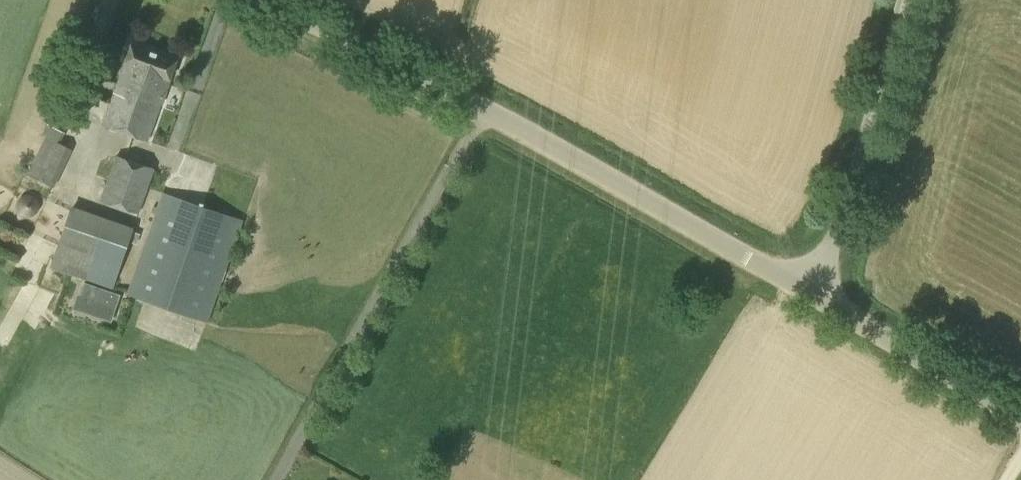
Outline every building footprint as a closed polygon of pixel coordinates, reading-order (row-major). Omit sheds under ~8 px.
[(125,130),(153,51),(131,43),(103,122),(125,130)] [(153,51),(125,130),(147,138),(176,59),(153,51)] [(54,186),(72,149),(60,143),(66,132),(48,123),(42,134),(45,136),(27,174),(54,186)] [(155,168),(116,154),(108,178),(100,176),(97,186),(104,188),(100,200),(139,213),(155,168)] [(209,322),(244,219),(162,191),(127,294),(209,322)] [(132,231),(134,227),(71,205),(50,266),(112,288),(128,242),(132,231)] [(139,234),(132,231),(128,242),(135,244),(139,234)] [(70,289),(63,305),(67,307),(64,314),(107,332),(117,308),(70,289)]
